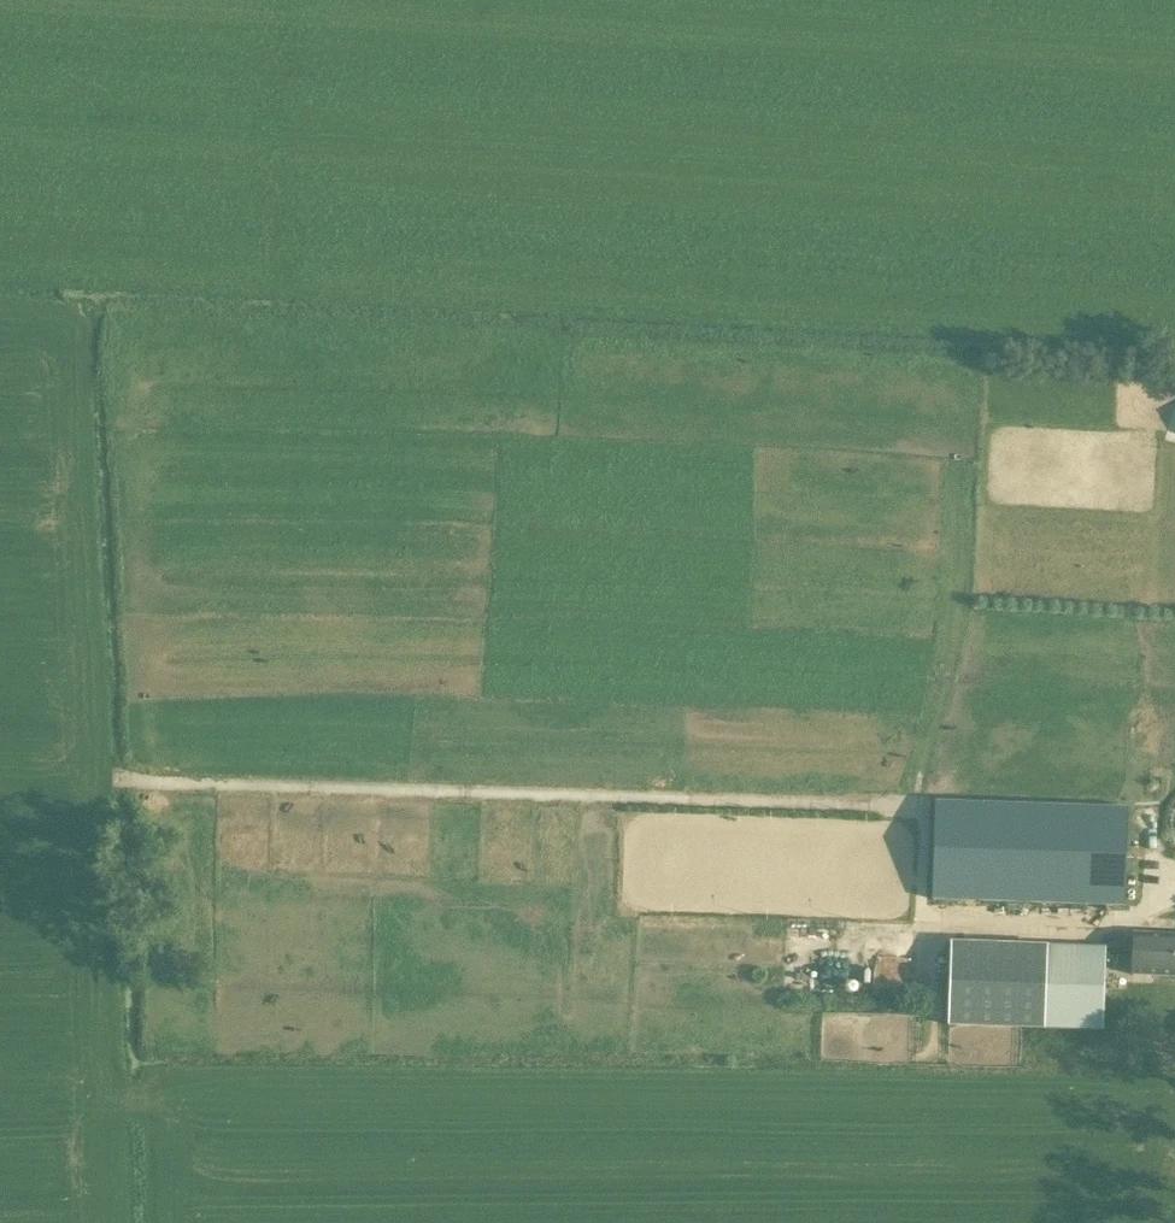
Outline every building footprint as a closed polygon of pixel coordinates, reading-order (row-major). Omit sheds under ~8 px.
[(936,800),(933,899),(1125,905),(1128,806),(936,800)] [(1133,934),(1130,975),(1174,977),(1174,936),(1133,934)] [(1106,949),(1048,946),(952,943),(949,1025),(1045,1029),(1103,1030),(1106,949)]
